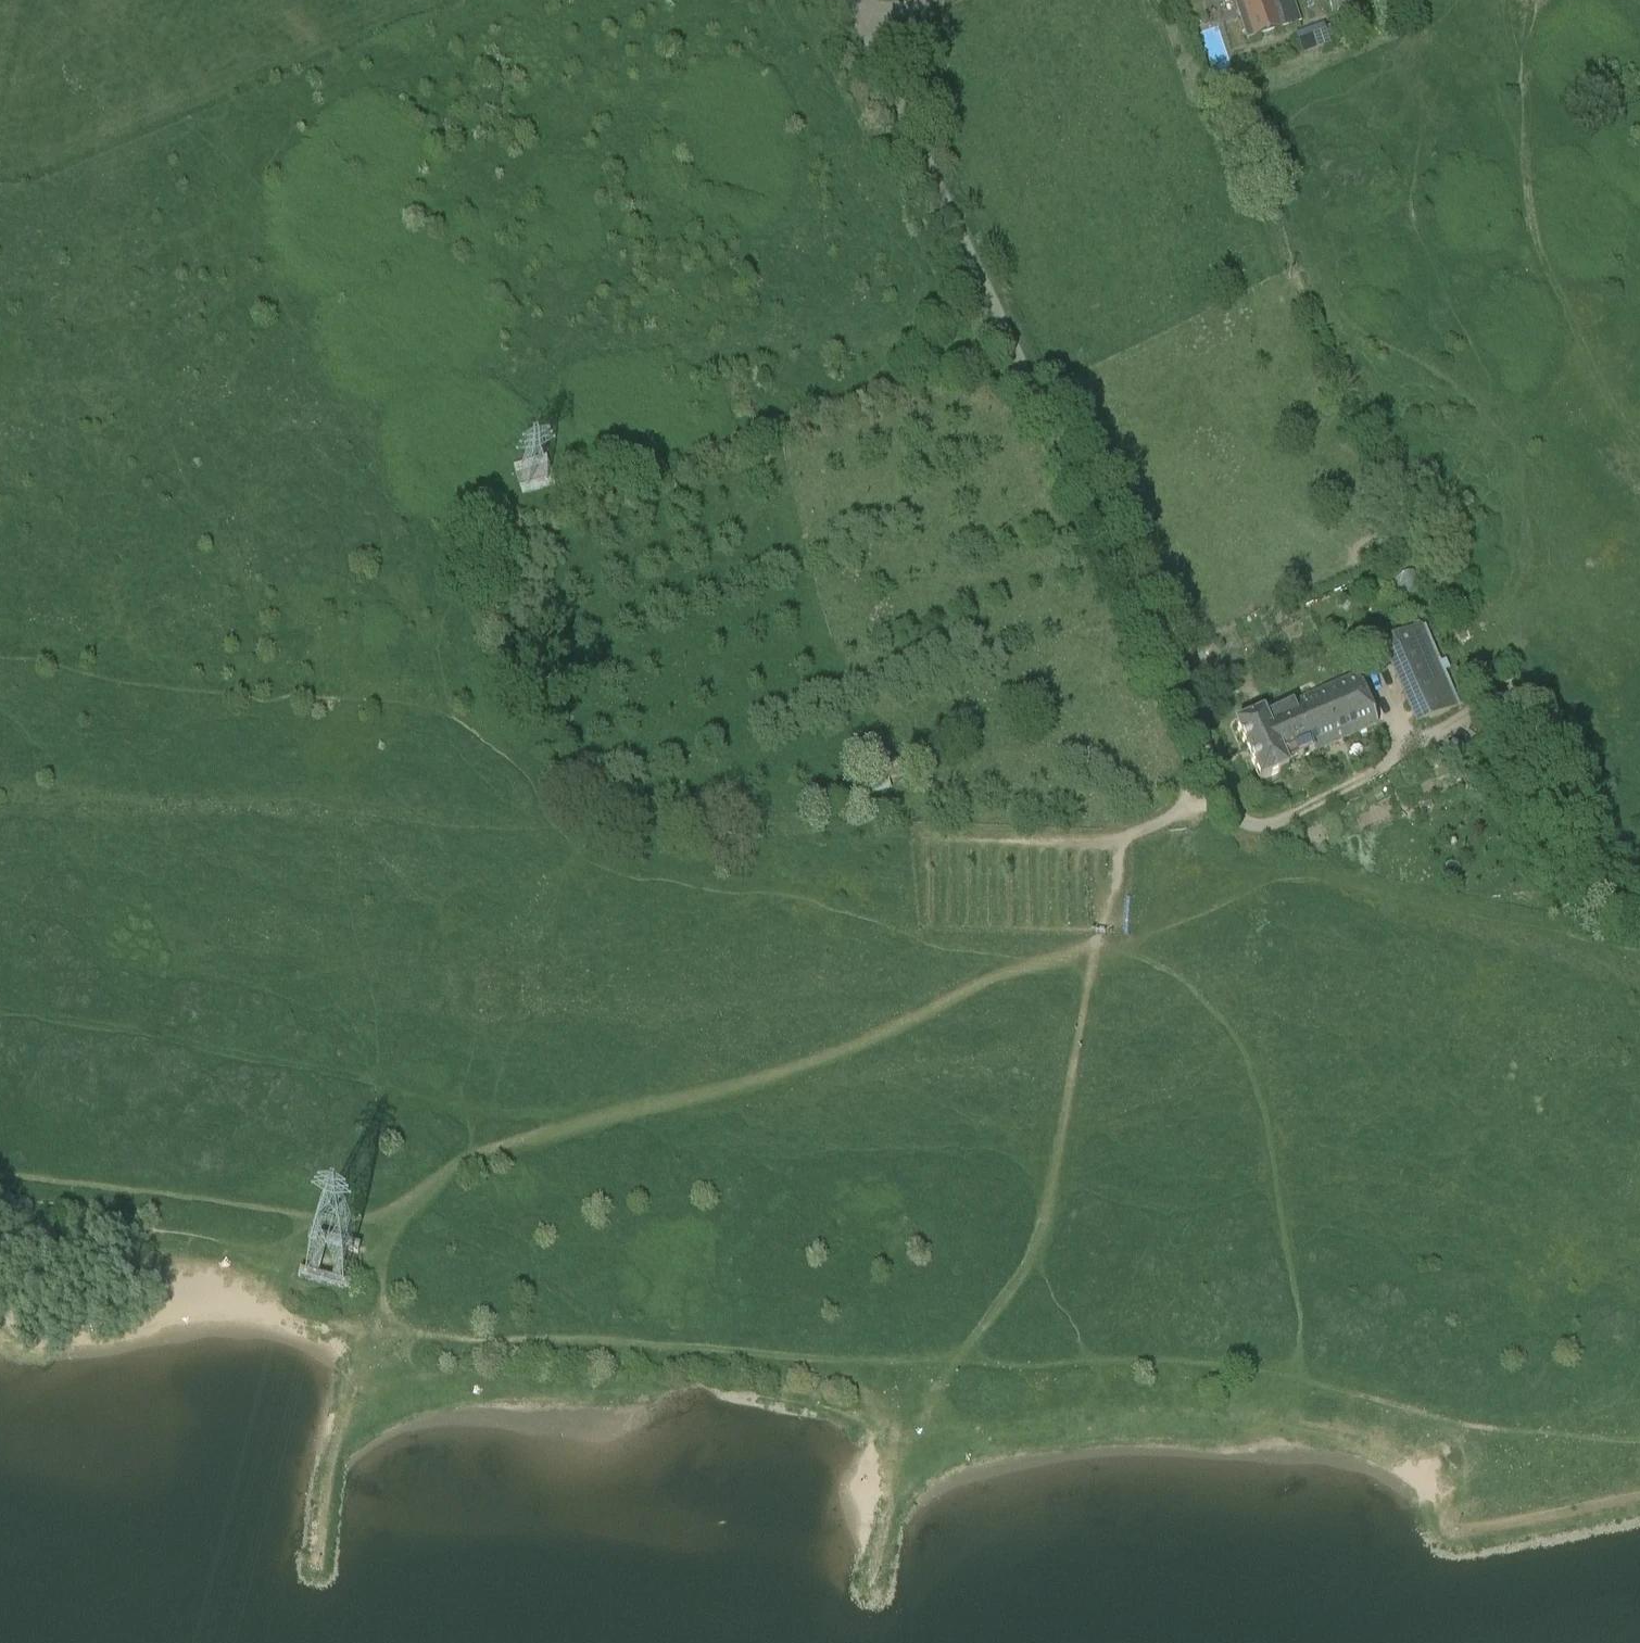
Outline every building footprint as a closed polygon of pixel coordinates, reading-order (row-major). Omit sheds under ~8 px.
[(1247,39),(1281,28),(1272,0),(1271,0),(1234,0),(1247,39)] [(1324,32),(1299,41),(1304,52),(1328,43),(1324,32)] [(516,487),(518,494),(552,485),(544,457),(483,474),(488,494),(516,487)] [(1428,622),(1378,639),(1407,724),(1457,707),(1428,622)] [(1284,765),(1296,760),(1375,724),(1354,677),(1263,717),(1261,714),(1235,726),(1260,781),(1286,769),(1284,765)] [(870,784),(898,776),(893,759),(865,767),(870,784)]
